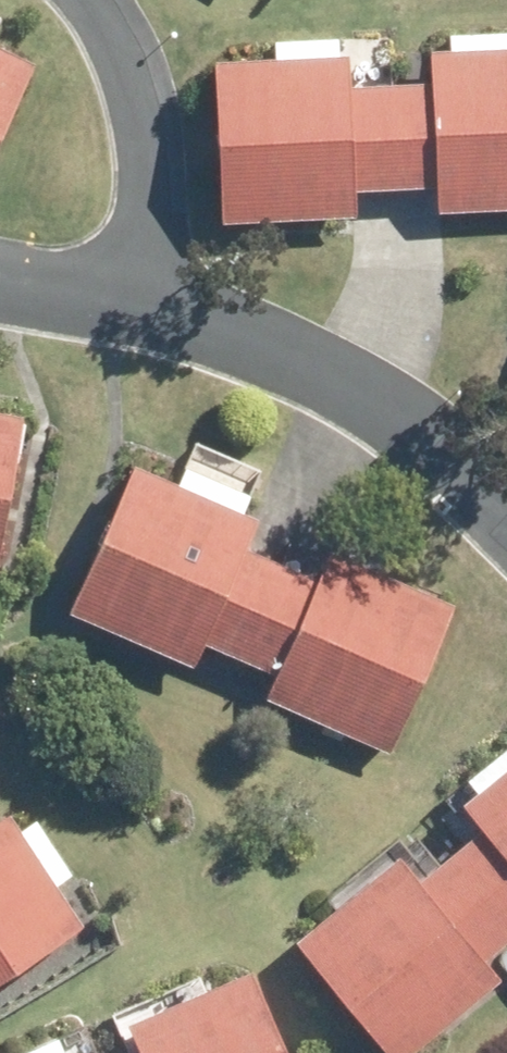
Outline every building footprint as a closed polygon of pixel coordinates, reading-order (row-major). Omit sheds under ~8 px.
[(388,81),(394,184),(435,181),(436,207),(506,203),(506,40),(427,44),(429,78),(388,81)] [(30,62),(0,47),(0,124),(30,62)] [(346,48),(212,55),(222,218),(353,211),(352,186),(394,184),(388,81),(348,82),(346,48)] [(23,412),(0,408),(0,536),(23,412)] [(240,506),(246,495),(183,467),(176,481),(136,463),(68,608),(187,663),(200,634),(243,654),(286,562),(242,542),(256,513),(240,506)] [(286,562),(243,654),(275,670),(264,690),(384,745),(450,603),(329,547),(316,575),(286,562)] [(506,918),(506,758),(457,800),(479,826),(450,850),(506,918)] [(70,870),(34,818),(18,829),(5,810),(0,813),(0,969),(79,916),(54,881),(70,870)] [(506,938),(506,918),(450,850),(413,880),(390,853),(291,935),(390,1052),(406,1052),(502,973),(487,955),(506,938)] [(248,962),(122,1019),(135,1050),(128,1052),(289,1052),(248,962)]
